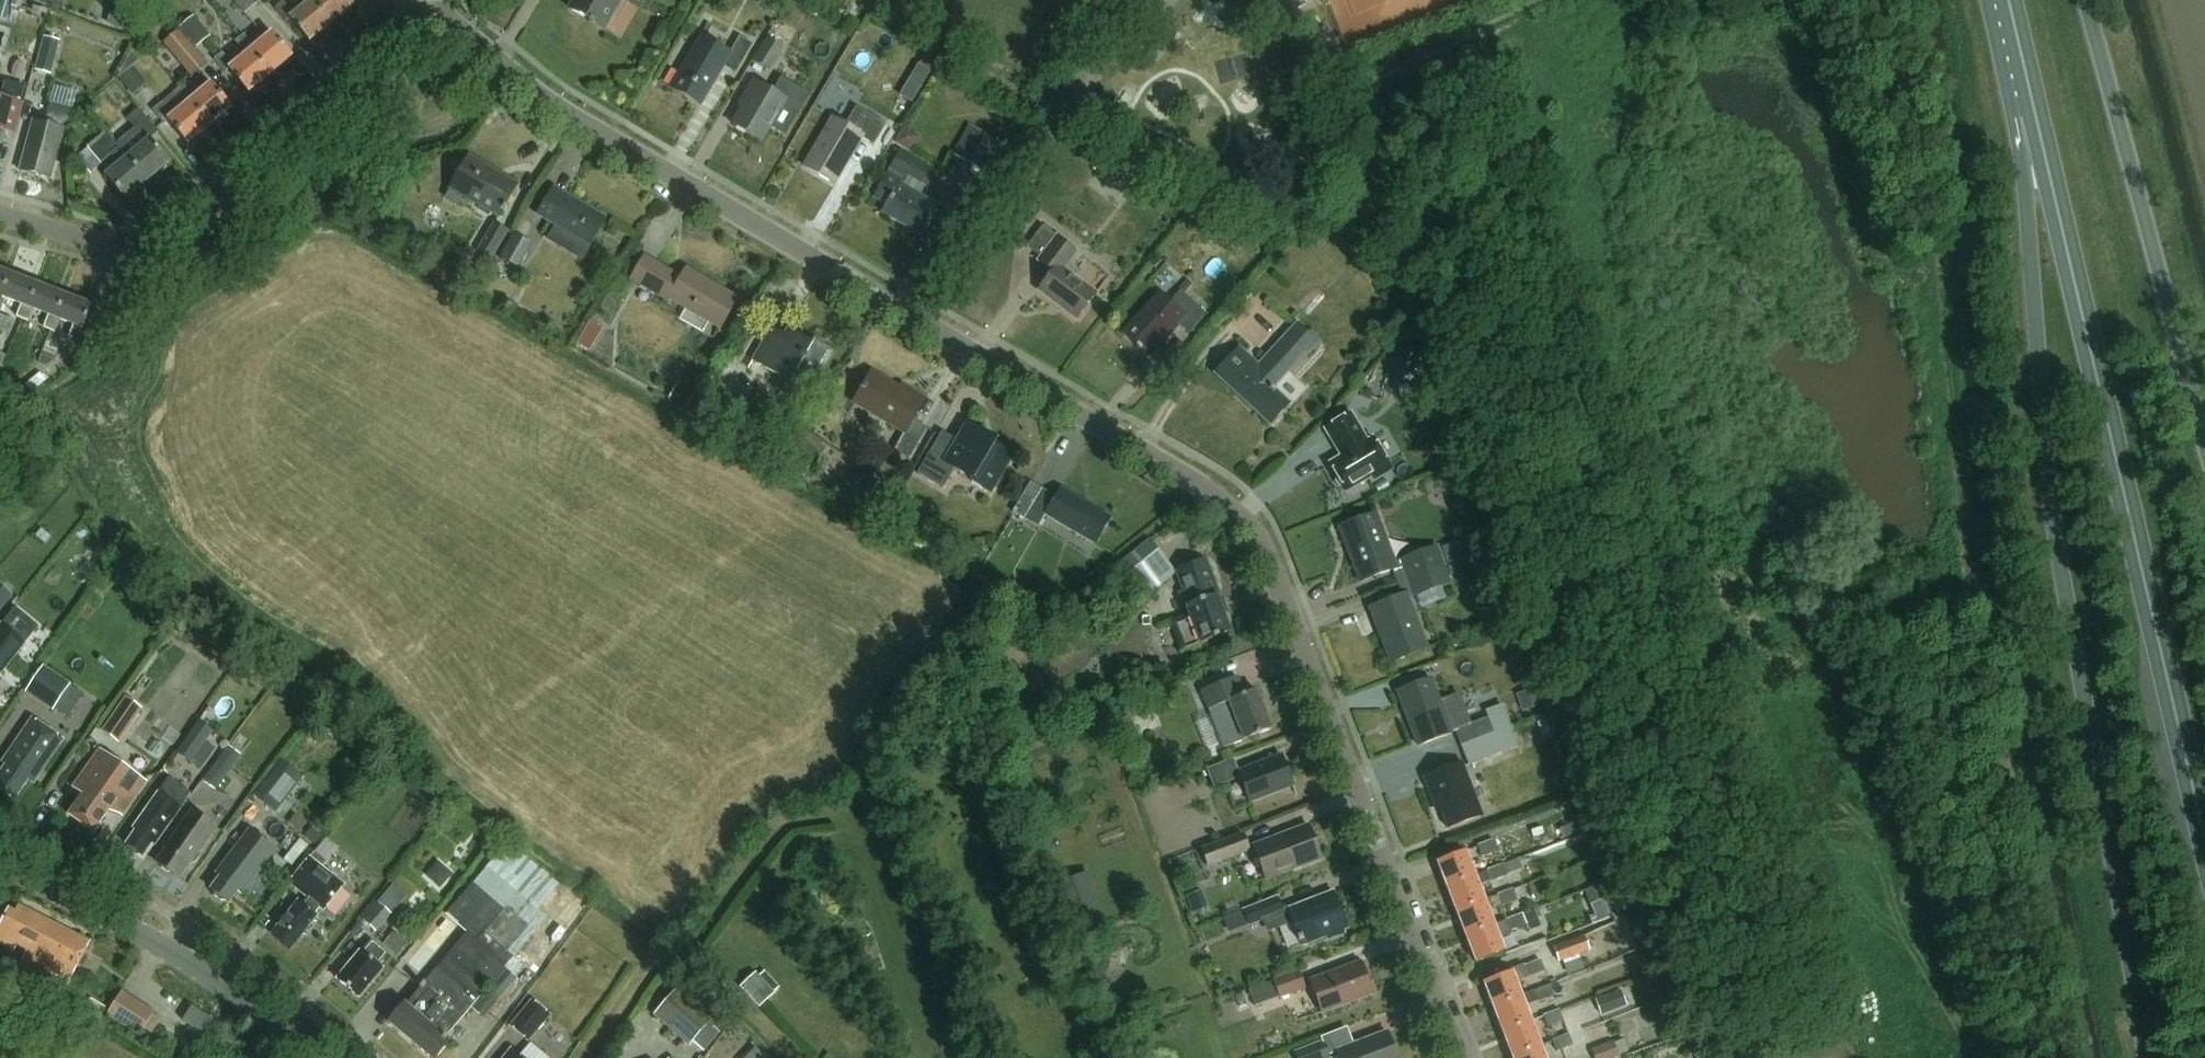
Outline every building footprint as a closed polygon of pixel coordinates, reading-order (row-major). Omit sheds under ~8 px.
[(243,16),(256,6),(251,0),(231,0),(243,16)] [(331,26),(354,7),(348,0),(303,0),(308,6),(312,3),(331,26)] [(621,0),(574,0),(568,10),(604,30),(621,0)] [(1283,17),(1305,3),(1303,0),(1272,0),(1283,17)] [(309,43),(331,26),(312,3),(308,6),(295,16),(284,4),(276,10),(287,23),(290,20),(309,43)] [(191,19),(177,31),(194,51),(208,39),(191,19)] [(205,66),(176,32),(160,45),(188,79),(205,66)] [(245,36),(236,43),(247,56),(251,53),(270,76),(293,58),(273,34),(256,48),(245,36)] [(735,75),(752,47),(739,39),(730,55),(701,38),(670,90),(699,107),(723,68),(735,75)] [(754,62),(771,72),(785,49),(768,39),(754,62)] [(52,77),(61,44),(46,40),(37,72),(52,77)] [(224,54),(215,61),(226,74),(229,71),(248,94),(270,76),(251,53),(247,56),(234,67),(224,54)] [(133,98),(145,88),(132,72),(119,82),(133,98)] [(760,143),(784,102),(752,83),(741,101),(744,103),(731,126),(760,143)] [(185,86),(175,94),(186,107),(191,104),(209,127),(232,109),(212,85),(196,99),(185,86)] [(3,131),(16,134),(24,105),(0,98),(0,142),(3,131)] [(70,120),(73,110),(50,104),(45,126),(33,122),(20,173),(51,181),(64,130),(61,129),(70,120)] [(163,105),(154,112),(165,125),(168,122),(187,145),(209,127),(191,104),(186,107),(174,118),(163,105)] [(832,121),(804,169),(834,186),(861,140),(873,147),(885,126),(855,108),(844,127),(832,121)] [(108,136),(147,182),(170,164),(151,141),(159,134),(139,110),(127,120),(135,130),(117,146),(108,136)] [(893,141),(911,151),(921,134),(903,124),(893,141)] [(982,173),(999,143),(969,126),(952,156),(982,173)] [(125,201),(147,182),(108,136),(90,151),(101,165),(119,150),(127,160),(106,177),(125,201)] [(900,151),(873,197),(887,205),(883,212),(923,236),(939,210),(899,186),(904,177),(921,187),(931,169),(900,151)] [(503,208),(515,186),(467,158),(448,190),(497,219),(500,213),(502,214),(505,210),(503,208)] [(588,245),(603,221),(551,190),(536,214),(588,245)] [(477,252),(491,260),(507,232),(493,224),(477,252)] [(1041,228),(1025,249),(1039,260),(1036,263),(1051,275),(1037,293),(1075,322),(1095,296),(1061,270),(1074,253),(1041,228)] [(529,242),(513,233),(499,257),(516,267),(529,242)] [(720,330),(737,300),(687,271),(681,280),(643,258),(629,281),(668,303),(670,300),(720,330)] [(0,312),(5,299),(1,298),(10,275),(0,270),(0,312)] [(1,298),(5,299),(23,306),(17,320),(27,324),(32,310),(29,309),(38,285),(10,275),(1,298)] [(29,309),(32,310),(50,317),(45,331),(55,335),(60,322),(56,320),(66,296),(38,285),(29,309)] [(1207,315),(1181,291),(1171,303),(1160,293),(1122,333),(1147,357),(1167,335),(1169,337),(1187,318),(1196,327),(1207,315)] [(56,320),(60,322),(74,327),(69,340),(78,344),(93,307),(66,296),(56,320)] [(588,353),(602,328),(590,321),(576,346),(588,353)] [(1320,344),(1297,323),(1258,365),(1239,347),(1214,375),(1270,427),(1290,405),(1274,389),(1306,354),(1309,356),(1320,344)] [(768,330),(750,361),(778,378),(772,388),(798,403),(804,393),(810,382),(829,351),(811,341),(810,344),(786,330),(782,337),(768,330)] [(1408,390),(1414,374),(1393,365),(1386,381),(1408,390)] [(870,374),(853,405),(903,433),(893,451),(908,459),(925,428),(913,421),(925,400),(910,392),(908,396),(870,374)] [(1351,416),(1325,431),(1336,451),(1337,450),(1342,458),(1329,465),(1337,478),(1336,483),(1339,488),(1344,489),(1346,494),(1372,478),(1374,481),(1391,471),(1372,440),(1367,443),(1351,416)] [(988,493),(1010,457),(992,446),(994,442),(968,426),(953,451),(937,441),(917,474),(942,489),(953,470),(971,481),(970,482),(988,493)] [(817,464),(826,448),(806,437),(797,453),(817,464)] [(1029,484),(1013,513),(1038,528),(1045,515),(1096,545),(1111,519),(1061,491),(1056,500),(1029,484)] [(1375,514),(1339,528),(1360,583),(1391,571),(1396,583),(1444,565),(1437,547),(1394,563),(1375,514)] [(1139,584),(1167,562),(1151,542),(1123,564),(1139,584)] [(1221,597),(1206,559),(1175,571),(1183,592),(1181,592),(1190,616),(1171,623),(1182,652),(1231,633),(1218,598),(1221,597)] [(1401,596),(1369,608),(1390,662),(1425,649),(1406,599),(1450,583),(1444,565),(1396,583),(1401,596)] [(11,598),(0,589),(0,612),(11,598)] [(1,626),(0,627),(0,675),(25,645),(1,626)] [(52,711),(70,685),(43,666),(24,693),(52,711)] [(1244,695),(1238,677),(1201,691),(1222,748),(1272,729),(1257,690),(1244,695)] [(1451,734),(1448,726),(1431,679),(1397,691),(1417,746),(1451,734)] [(1539,706),(1533,690),(1516,696),(1522,713),(1539,706)] [(125,699),(101,732),(118,744),(141,710),(125,699)] [(1457,748),(1505,729),(1496,707),(1448,726),(1457,748)] [(62,742),(33,721),(5,763),(8,765),(0,777),(0,789),(15,799),(28,780),(33,784),(62,742)] [(176,754),(191,764),(213,733),(198,722),(176,754)] [(1505,729),(1457,748),(1465,768),(1512,749),(1505,729)] [(202,782),(216,792),(241,757),(228,747),(202,782)] [(84,796),(70,816),(93,833),(108,812),(121,816),(145,783),(98,750),(71,787),(84,796)] [(1233,761),(1206,771),(1214,790),(1241,779),(1251,805),(1294,788),(1282,756),(1238,773),(1233,761)] [(282,761),(254,797),(276,814),(304,778),(282,761)] [(1448,829),(1480,817),(1460,764),(1426,777),(1433,797),(1436,796),(1448,829)] [(140,827),(126,846),(142,857),(150,845),(154,848),(171,824),(170,824),(191,795),(170,780),(150,809),(149,808),(137,824),(140,827)] [(191,866),(218,827),(194,811),(157,863),(177,877),(187,864),(191,866)] [(1310,827),(1255,849),(1268,882),(1323,861),(1310,827)] [(241,895),(275,852),(249,832),(222,867),(227,871),(212,890),(228,902),(236,892),(241,895)] [(1253,851),(1246,833),(1202,850),(1209,868),(1253,851)] [(301,863),(311,850),(300,841),(289,854),(301,863)] [(504,969),(513,958),(510,957),(545,916),(536,908),(558,882),(509,841),(446,916),(467,934),(406,1007),(404,1005),(389,1024),(429,1057),(438,1057),(450,1044),(446,1040),(449,1037),(447,1036),(471,1008),(504,969)] [(1481,859),(1498,853),(1494,841),(1477,848),(1481,859)] [(1476,877),(1475,875),(1466,852),(1438,863),(1447,888),(1476,877)] [(435,861),(426,878),(442,886),(451,869),(435,861)] [(291,886),(322,911),(341,888),(310,863),(291,886)] [(1491,883),(1508,876),(1504,865),(1486,872),(1491,883)] [(1086,874),(1056,884),(1070,924),(1100,913),(1086,874)] [(1485,902),(1478,885),(1476,877),(1447,888),(1457,913),(1485,902)] [(377,905),(378,906),(391,917),(405,900),(392,889),(377,905)] [(1279,899),(1245,913),(1251,927),(1265,921),(1267,928),(1275,931),(1295,923),(1304,947),(1349,930),(1336,894),(1285,914),(1279,899)] [(1485,902),(1457,913),(1466,938),(1495,928),(1494,926),(1485,902)] [(289,951),(317,917),(309,910),(311,908),(306,903),(303,907),(299,903),(271,936),(289,951)] [(376,934),(391,917),(378,906),(364,923),(376,934)] [(90,945),(18,907),(15,913),(8,910),(0,926),(0,946),(18,955),(16,958),(69,985),(90,945)] [(1527,926),(1522,915),(1494,926),(1495,928),(1499,939),(1512,935),(1511,932),(1527,926)] [(1495,928),(1466,938),(1476,964),(1504,953),(1499,939),(1495,928)] [(382,946),(397,958),(408,944),(393,932),(382,946)] [(1568,976),(1584,969),(1579,955),(1589,952),(1583,936),(1579,938),(1578,935),(1555,944),(1556,947),(1552,949),(1558,964),(1562,962),(1568,976)] [(378,966),(387,955),(372,942),(363,953),(362,951),(336,981),(357,999),(382,970),(378,966)] [(1120,968),(1122,954),(1106,952),(1103,965),(1120,968)] [(1541,961),(1525,967),(1529,978),(1545,972),(1541,961)] [(1324,1014),(1374,995),(1361,963),(1311,982),(1324,1014)] [(504,969),(471,1008),(482,1018),(516,978),(504,969)] [(1275,983),(1250,993),(1256,1009),(1281,999),(1282,1001),(1308,990),(1301,972),(1274,982),(1275,983)] [(1512,972),(1484,983),(1494,1008),(1522,998),(1512,972)] [(774,994),(755,974),(740,988),(758,1009),(774,994)] [(1540,1004),(1556,998),(1549,978),(1542,981),(1544,987),(1535,990),(1537,994),(1536,994),(1540,1004)] [(705,1051),(718,1036),(707,1027),(711,1023),(675,991),(653,1016),(690,1048),(695,1043),(705,1051)] [(1627,1007),(1621,991),(1595,1001),(1601,1016),(1627,1007)] [(140,1038),(155,1014),(122,993),(107,1017),(140,1038)] [(534,998),(511,1027),(529,1042),(552,1014),(534,998)] [(1522,998),(1494,1008),(1503,1034),(1531,1023),(1522,998)] [(1565,1023),(1561,1011),(1545,1018),(1549,1029),(1565,1023)] [(1503,1034),(1513,1057),(1516,1057),(1541,1048),(1531,1023),(1503,1034)] [(1389,1033),(1338,1052),(1340,1057),(1398,1057),(1389,1033)] [(1575,1048),(1570,1037),(1554,1043),(1558,1054),(1575,1048)] [(1293,1054),(1295,1057),(1328,1057),(1322,1042),(1293,1054)] [(1589,1051),(1592,1057),(1617,1057),(1625,1053),(1620,1042),(1613,1045),(1612,1042),(1589,1051)] [(531,1044),(519,1057),(511,1051),(505,1057),(547,1057),(531,1044)] [(1516,1057),(1545,1057),(1541,1048),(1516,1057)]
